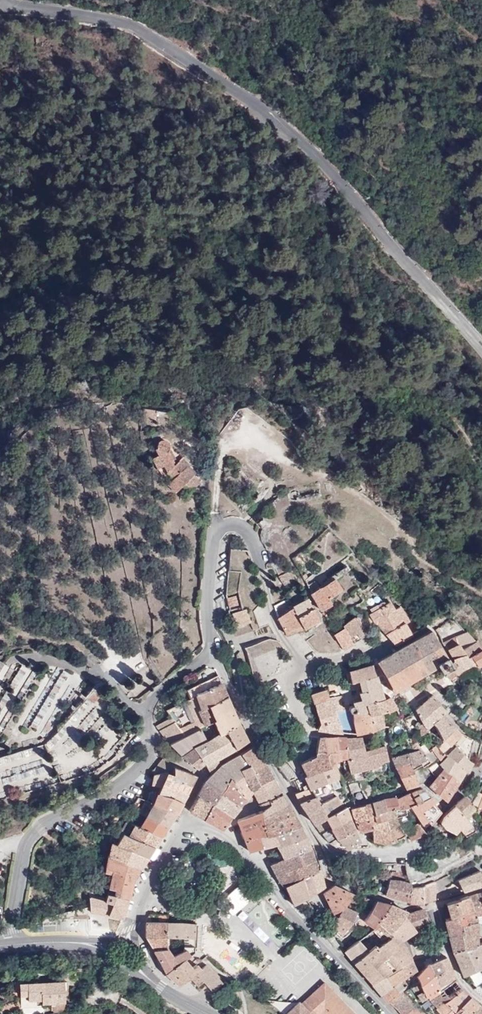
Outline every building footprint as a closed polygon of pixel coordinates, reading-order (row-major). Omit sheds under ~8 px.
[(171,422),(172,412),(142,408),(141,418),(171,422)] [(168,451),(169,445),(168,443),(167,441),(165,440),(163,440),(160,440),(157,443),(156,449),(159,455),(152,458),(158,469),(163,466),(166,472),(173,479),(168,484),(176,493),(184,485),(191,492),(200,483),(186,467),(188,466),(181,458),(178,462),(175,464),(168,451)] [(178,462),(169,445),(168,451),(175,464),(178,462)] [(231,566),(244,569),(248,552),(234,549),(231,566)] [(287,590),(300,583),(297,579),(291,570),(279,576),(287,590)] [(321,586),(311,593),(320,610),(331,604),(328,597),(341,588),(334,578),(322,586),(321,586)] [(238,605),(236,596),(227,598),(229,607),(238,605)] [(293,606),(304,628),(317,621),(321,619),(311,605),(308,598),(293,606)] [(372,619),(362,624),(366,630),(377,623),(379,626),(395,644),(411,634),(405,623),(408,620),(400,606),(394,609),(390,601),(369,613),(372,619)] [(287,634),(304,628),(293,606),(278,617),(287,634)] [(251,622),(246,609),(233,613),(237,626),(251,622)] [(369,613),(359,619),(362,624),(372,619),(369,613)] [(362,624),(359,619),(357,615),(343,626),(344,627),(353,643),(357,641),(368,634),(366,630),(362,624)] [(353,643),(344,627),(333,634),(344,650),(349,646),(353,643)] [(448,658),(431,629),(395,650),(392,646),(390,648),(393,651),(378,660),(375,657),(373,659),(376,662),(393,692),(448,658)] [(481,663),(481,648),(476,641),(466,631),(442,643),(443,644),(449,649),(454,658),(453,661),(461,669),(474,661),(477,665),(481,663)] [(277,638),(246,647),(255,679),(286,670),(277,638)] [(10,666),(1,661),(0,662),(0,683),(10,666)] [(443,671),(448,677),(453,671),(455,673),(461,669),(453,661),(451,663),(450,661),(439,668),(442,672),(443,671)] [(352,712),(352,713),(368,711),(365,703),(382,699),(371,665),(349,671),(351,682),(359,680),(361,691),(359,692),(361,699),(352,701),(353,705),(350,705),(349,706),(348,709),(349,711),(351,712),(352,712)] [(228,696),(222,683),(204,691),(200,683),(187,690),(191,699),(187,701),(190,709),(200,705),(201,709),(198,710),(205,724),(213,720),(215,719),(210,705),(228,696)] [(88,698),(97,704),(103,695),(94,689),(88,698)] [(328,731),(342,732),(338,719),(337,719),(334,710),(337,708),(334,696),(329,697),(326,689),(311,694),(315,703),(320,724),(318,729),(328,731)] [(451,745),(462,733),(453,723),(443,714),(447,711),(433,694),(415,710),(420,719),(422,723),(426,728),(432,722),(436,726),(437,727),(442,739),(444,738),(451,745)] [(216,727),(236,717),(228,696),(210,705),(215,719),(213,720),(216,727)] [(388,710),(396,707),(389,696),(382,699),(365,703),(368,711),(369,714),(388,710)] [(353,726),(355,733),(371,730),(384,726),(383,723),(399,714),(396,707),(388,710),(369,714),(368,711),(352,713),(353,726)] [(409,715),(404,717),(409,729),(416,726),(410,714),(409,715)] [(164,738),(169,743),(182,736),(170,717),(154,727),(164,738)] [(226,730),(239,724),(236,717),(216,727),(219,734),(226,730)] [(427,729),(426,728),(422,723),(418,725),(419,734),(427,729)] [(226,730),(236,748),(248,741),(239,724),(226,730)] [(169,743),(181,756),(192,749),(207,740),(200,727),(182,736),(169,743)] [(206,765),(217,759),(236,748),(226,730),(219,734),(207,740),(192,749),(181,756),(197,768),(205,763),(206,765)] [(333,761),(338,759),(337,736),(319,737),(315,756),(301,763),(307,775),(335,764),(333,761)] [(345,757),(348,757),(347,747),(346,737),(337,736),(338,759),(345,757)] [(349,737),(346,737),(347,747),(348,757),(345,757),(351,773),(358,771),(370,768),(377,765),(383,760),(387,759),(388,759),(385,746),(364,751),(362,737),(349,737)] [(426,782),(428,784),(434,775),(429,769),(426,765),(423,767),(420,762),(427,758),(425,755),(415,741),(408,746),(408,752),(392,757),(396,768),(400,778),(405,787),(426,782)] [(437,757),(440,760),(442,756),(435,745),(431,748),(432,750),(437,757)] [(462,767),(468,772),(472,762),(468,760),(456,745),(447,755),(448,755),(462,767)] [(0,758),(0,796),(51,782),(42,746),(0,758)] [(253,771),(265,764),(253,746),(241,753),(253,771)] [(432,750),(425,755),(427,758),(430,762),(437,757),(432,750)] [(241,770),(244,775),(253,771),(241,753),(230,759),(220,765),(211,775),(205,781),(221,793),(225,789),(229,780),(241,770)] [(446,800),(457,782),(462,784),(469,772),(468,772),(462,767),(448,755),(440,763),(438,761),(429,769),(434,775),(436,777),(429,785),(446,800)] [(163,757),(151,773),(153,775),(166,772),(167,773),(174,775),(174,767),(163,757)] [(423,767),(426,765),(430,762),(427,758),(420,762),(423,767)] [(211,775),(220,765),(219,762),(217,759),(206,765),(209,770),(211,775)] [(259,784),(273,778),(265,764),(253,771),(244,775),(252,790),(256,787),(259,784)] [(341,777),(335,764),(307,775),(304,776),(310,788),(311,787),(325,781),(327,782),(336,777),(341,777)] [(196,775),(174,767),(174,775),(174,780),(191,786),(196,775)] [(245,799),(252,790),(244,775),(241,770),(229,780),(245,799)] [(166,772),(153,775),(151,785),(161,787),(162,784),(167,773),(166,772)] [(174,775),(167,773),(162,784),(177,790),(187,794),(191,786),(174,780),(174,775)] [(259,803),(282,794),(273,778),(259,784),(256,787),(252,790),(259,803)] [(240,806),(245,799),(229,780),(225,789),(221,793),(240,806)] [(221,793),(205,781),(198,795),(212,803),(221,793)] [(358,781),(348,784),(350,793),(361,790),(358,781)] [(162,784),(161,787),(158,793),(172,797),(183,802),(187,794),(177,790),(162,784)] [(161,787),(151,785),(147,801),(153,804),(171,810),(177,813),(177,811),(181,804),(183,802),(172,797),(158,793),(161,787)] [(296,793),(300,802),(316,796),(311,787),(310,788),(300,791),(296,793)] [(416,803),(431,795),(424,789),(422,789),(413,791),(411,792),(416,803)] [(410,805),(416,803),(411,792),(396,799),(398,808),(405,807),(410,805)] [(477,792),(472,803),(479,807),(481,808),(481,794),(477,792)] [(240,806),(221,793),(212,803),(213,804),(231,816),(240,806)] [(261,810),(262,816),(287,804),(282,794),(259,803),(263,809),(261,810)] [(212,803),(198,795),(190,810),(194,812),(205,819),(213,804),(212,803)] [(300,802),(321,834),(331,828),(330,826),(325,817),(335,812),(343,808),(337,795),(320,803),(316,796),(300,802)] [(426,819),(430,823),(440,810),(433,801),(435,799),(431,795),(416,803),(410,805),(405,807),(411,817),(417,826),(419,824),(426,819)] [(465,816),(474,806),(464,795),(454,804),(465,816)] [(411,817),(405,807),(398,808),(396,799),(396,797),(383,799),(386,810),(383,810),(384,814),(386,818),(396,816),(399,824),(411,817)] [(171,810),(153,804),(152,806),(138,799),(131,809),(146,817),(150,819),(160,822),(168,826),(177,813),(171,810)] [(386,810),(383,799),(372,802),(374,813),(373,813),(375,821),(386,818),(384,814),(383,810),(386,810)] [(386,842),(396,840),(396,838),(401,837),(405,834),(399,824),(396,816),(386,818),(375,821),(373,813),(374,813),(372,802),(365,804),(367,812),(367,815),(372,826),(371,827),(372,839),(386,842)] [(213,804),(205,819),(223,829),(227,822),(231,816),(213,804)] [(278,820),(294,814),(287,804),(262,816),(263,822),(278,820)] [(367,812),(365,804),(351,808),(354,817),(359,830),(371,827),(372,826),(367,815),(367,812)] [(459,827),(465,835),(474,829),(465,816),(454,804),(443,815),(441,820),(441,822),(443,825),(445,827),(455,832),(459,827)] [(341,822),(349,817),(350,816),(346,806),(343,808),(335,812),(325,817),(330,826),(341,822)] [(274,834),(300,826),(294,814),(278,820),(263,822),(262,816),(261,810),(237,820),(241,830),(249,852),(262,847),(259,836),(267,836),(274,834)] [(161,836),(168,826),(160,822),(150,819),(146,817),(140,827),(161,836)] [(345,834),(354,829),(349,817),(341,822),(330,826),(331,828),(337,838),(345,834)] [(126,822),(121,832),(154,846),(161,836),(140,827),(134,824),(133,825),(126,822)] [(426,834),(425,832),(419,824),(417,826),(408,832),(410,836),(412,841),(426,834)] [(278,847),(306,837),(300,826),(274,834),(267,836),(270,845),(276,843),(277,845),(278,847)] [(337,838),(329,843),(334,846),(338,847),(345,848),(350,847),(359,841),(354,829),(345,834),(337,838)] [(121,832),(117,830),(115,833),(114,832),(109,841),(112,842),(147,857),(154,846),(121,832)] [(262,847),(270,845),(267,836),(259,836),(262,847)] [(283,858),(310,847),(306,837),(278,847),(283,858)] [(109,856),(107,855),(107,858),(116,861),(113,870),(134,877),(135,878),(139,870),(147,857),(112,842),(109,856)] [(294,881),(302,877),(310,873),(317,870),(310,847),(283,858),(290,874),(294,881)] [(116,861),(107,858),(105,871),(102,886),(108,887),(108,888),(114,890),(114,895),(129,899),(132,887),(134,877),(113,870),(116,861)] [(290,874),(283,858),(271,863),(279,879),(290,874)] [(310,873),(316,892),(325,885),(320,869),(317,870),(310,873)] [(463,891),(481,884),(481,872),(480,870),(458,880),(459,882),(463,891)] [(391,872),(385,894),(409,900),(411,887),(407,874),(405,873),(391,872)] [(302,877),(308,896),(316,892),(310,873),(302,877)] [(285,886),(294,881),(290,874),(279,879),(285,886)] [(291,900),(293,905),(308,896),(302,877),(294,881),(285,886),(287,892),(296,887),(300,895),(291,900)] [(411,887),(409,900),(409,901),(423,901),(435,897),(435,882),(434,880),(422,884),(421,885),(411,887)] [(345,906),(352,893),(334,885),(324,893),(335,916),(337,915),(344,905),(345,906)] [(287,892),(291,900),(300,895),(296,887),(287,892)] [(468,896),(472,909),(474,914),(481,913),(481,892),(468,896)] [(114,895),(107,894),(105,902),(113,904),(109,915),(123,918),(129,899),(114,895)] [(450,917),(472,909),(468,896),(468,895),(446,904),(450,917)] [(389,904),(364,897),(362,903),(372,906),(364,921),(375,927),(375,928),(389,904)] [(375,928),(375,927),(359,941),(358,940),(345,951),(354,963),(389,932),(399,922),(404,915),(407,910),(406,909),(405,911),(389,904),(375,928)] [(352,921),(356,912),(345,906),(344,905),(337,915),(335,916),(335,925),(342,934),(345,929),(352,921)] [(423,909),(404,916),(409,921),(415,930),(427,922),(423,909)] [(481,922),(481,921),(481,913),(474,914),(472,909),(450,917),(445,919),(449,935),(464,931),(462,924),(476,920),(476,921),(481,922)] [(404,916),(404,915),(399,922),(389,932),(401,940),(415,930),(409,921),(404,916)] [(449,935),(453,951),(476,944),(476,934),(476,921),(476,920),(462,924),(464,931),(449,935)] [(172,955),(167,948),(167,936),(167,922),(145,922),(145,937),(153,951),(166,973),(185,959),(195,951),(195,936),(184,936),(184,949),(172,955)] [(167,922),(167,936),(184,936),(195,936),(195,923),(167,922)] [(401,940),(389,932),(354,963),(372,984),(384,974),(411,958),(405,946),(401,940)] [(481,967),(481,942),(476,944),(453,951),(464,976),(481,967)] [(442,958),(438,960),(448,984),(454,979),(455,979),(446,957),(442,958)] [(416,971),(411,958),(384,974),(372,984),(388,1002),(399,993),(393,986),(399,981),(416,971)] [(185,959),(166,973),(179,986),(190,977),(195,973),(201,969),(196,964),(192,967),(185,959)] [(438,960),(428,963),(433,972),(435,978),(440,990),(448,984),(438,960)] [(428,963),(417,976),(419,982),(412,986),(417,995),(422,1001),(426,998),(428,997),(429,998),(440,990),(435,978),(433,972),(428,963)] [(195,973),(203,981),(212,991),(223,983),(206,964),(201,969),(195,973)] [(195,973),(190,977),(198,985),(203,981),(195,973)] [(429,998),(437,1007),(436,1008),(442,1013),(447,1013),(451,1009),(444,1002),(459,991),(461,989),(454,979),(448,984),(440,990),(429,998)] [(70,980),(27,982),(28,1000),(49,999),(50,1003),(71,1002),(70,980)] [(405,988),(399,981),(393,986),(399,993),(403,990),(405,988)] [(341,999),(325,982),(300,1004),(310,1013),(324,1013),(341,999)] [(461,989),(459,991),(444,1002),(451,1009),(447,1013),(456,1013),(454,1012),(470,996),(461,989)] [(388,1002),(397,1009),(401,1013),(426,1013),(418,1006),(410,998),(403,990),(399,993),(388,1002)] [(470,996),(454,1012),(456,1013),(468,1013),(478,1003),(470,996)] [(341,999),(324,1013),(356,1013),(341,999)] [(300,1004),(298,1002),(285,1013),(310,1013),(300,1004)] [(478,1003),(468,1013),(481,1013),(481,1007),(478,1003)]
